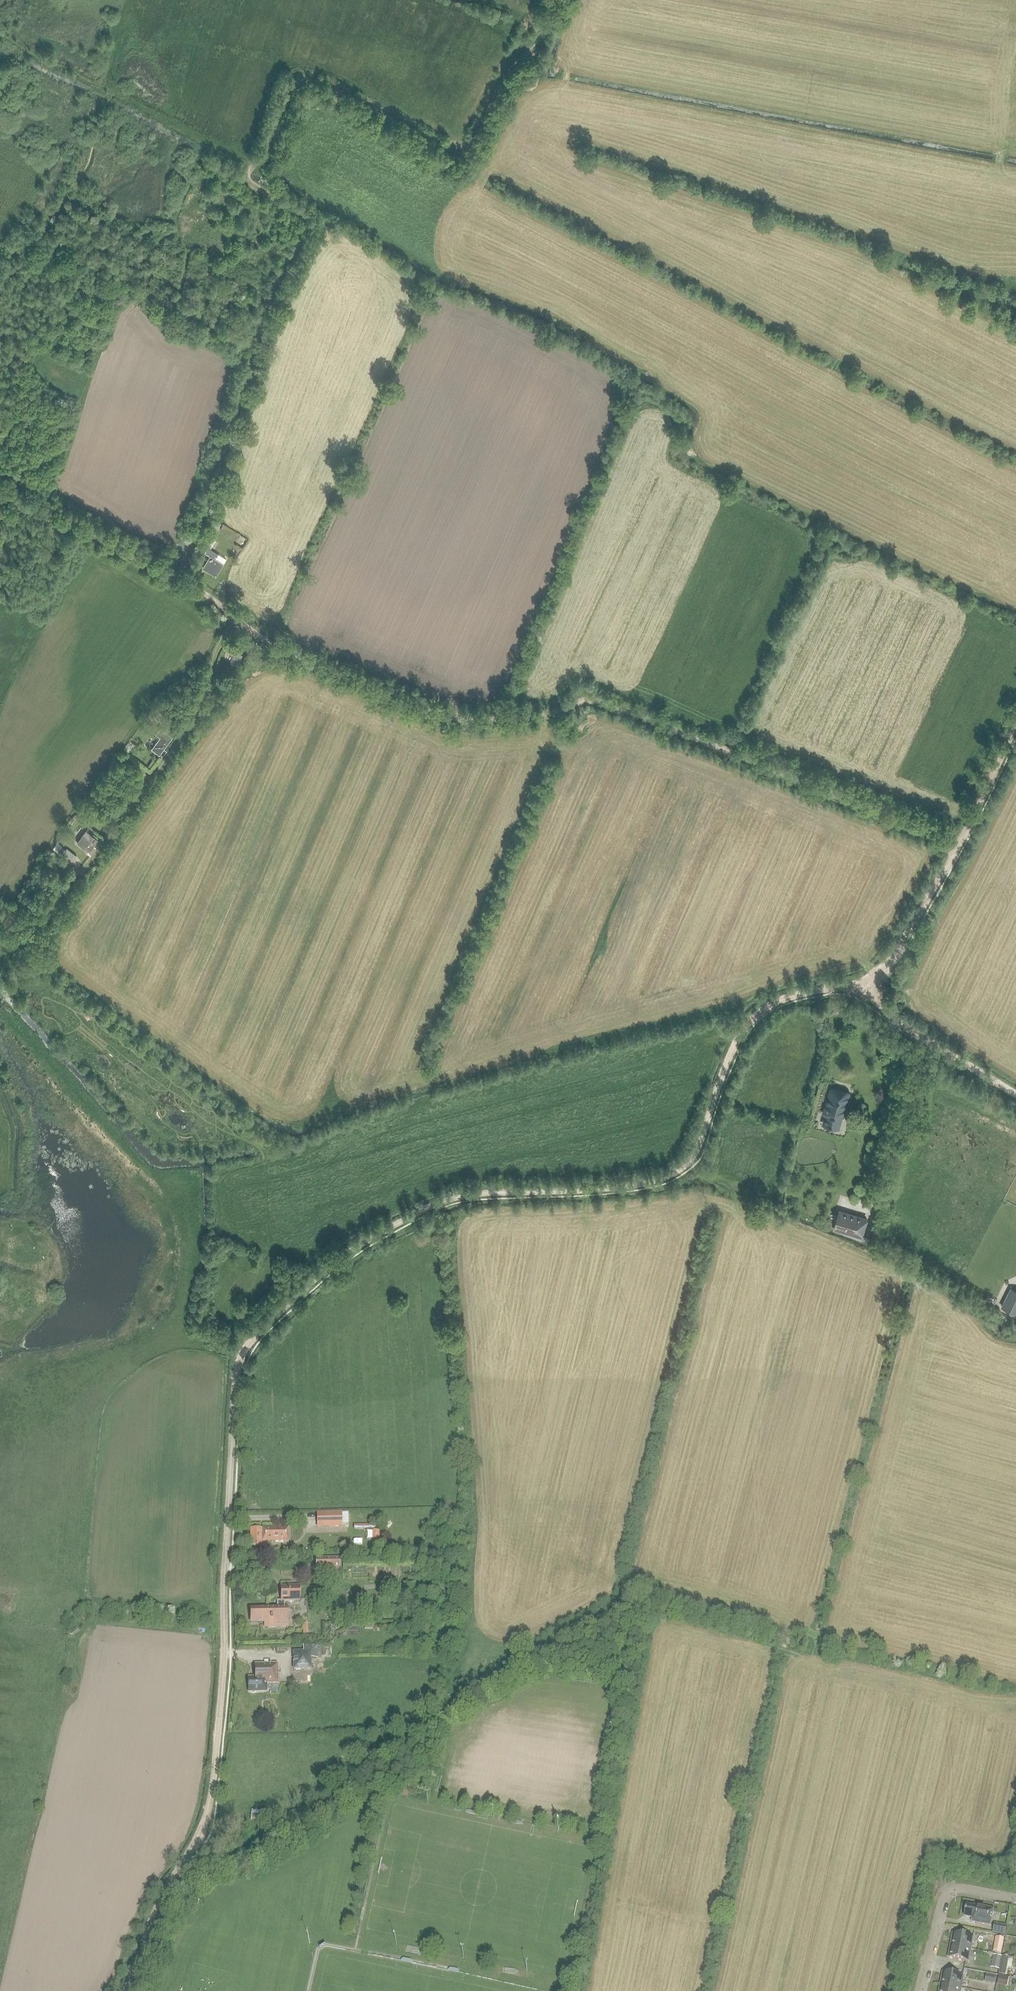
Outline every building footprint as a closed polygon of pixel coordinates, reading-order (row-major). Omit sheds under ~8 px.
[(211,548),(215,542),(209,538),(205,544),(211,548)] [(210,556),(203,567),(215,575),(223,564),(215,559),(218,554),(208,548),(205,552),(210,556)] [(238,639),(229,654),(233,656),(230,661),(236,665),(242,655),(239,653),(245,643),(238,639)] [(160,728),(154,737),(158,740),(151,749),(159,754),(158,755),(161,758),(166,751),(163,749),(172,737),(160,728)] [(89,851),(87,853),(90,855),(96,848),(93,846),(98,840),(86,831),(77,842),(89,851)] [(53,849),(58,852),(62,847),(57,843),(53,849)] [(76,856),(66,849),(63,853),(61,855),(67,860),(69,857),(73,860),(76,856)] [(843,1116),(849,1094),(830,1089),(823,1114),(826,1114),(823,1124),(837,1128),(841,1116),(843,1116)] [(863,1235),(867,1220),(840,1212),(835,1227),(863,1235)] [(1010,1287),(1001,1307),(1015,1315),(1015,1290),(1010,1287)] [(341,1512),(317,1513),(317,1526),(327,1526),(327,1525),(341,1525),(341,1512)] [(272,1541),(288,1541),(288,1528),(272,1528),(272,1529),(265,1529),(265,1528),(250,1528),(251,1546),(265,1545),(265,1540),(272,1540),(272,1541)] [(315,1558),(315,1570),(340,1570),(339,1558),(315,1558)] [(265,1622),(265,1626),(287,1626),(287,1608),(285,1608),(285,1601),(299,1600),(298,1586),(280,1587),(281,1600),(277,1601),(277,1608),(250,1608),(251,1622),(265,1622)] [(443,1608),(423,1609),(424,1617),(444,1616),(443,1608)] [(316,1645),(303,1646),(303,1652),(293,1652),(294,1669),(310,1668),(310,1658),(316,1658),(316,1645)] [(277,1683),(277,1664),(255,1665),(255,1678),(248,1678),(248,1692),(250,1691),(251,1692),(255,1692),(256,1691),(266,1691),(266,1683),(277,1683)] [(966,1905),(964,1917),(972,1918),(971,1922),(990,1925),(993,1909),(975,1905),(974,1906),(966,1905)] [(1007,1925),(1001,1924),(1000,1928),(993,1927),(992,1932),(1005,1935),(1007,1925)] [(973,1937),(953,1933),(951,1945),(970,1949),(973,1937)] [(1004,1938),(996,1936),(993,1953),(1001,1954),(1004,1938)] [(951,1945),(948,1958),(968,1962),(970,1949),(951,1945)] [(991,1967),(998,1968),(1001,1955),(993,1954),(991,1967)] [(998,1974),(1005,1975),(1006,1966),(1000,1965),(998,1974)] [(943,1972),(941,1984),(960,1988),(963,1976),(943,1972)] [(986,1974),(984,1982),(995,1984),(996,1976),(986,1974)]
